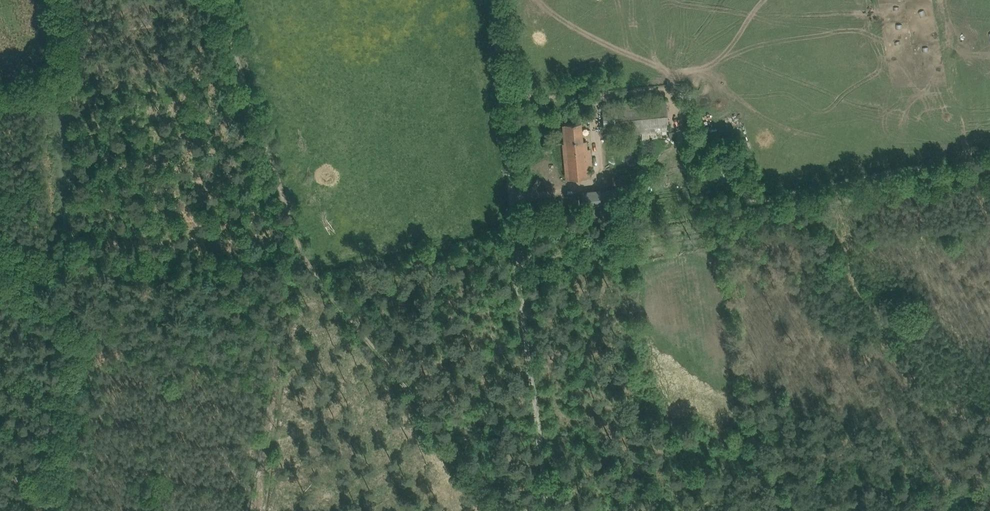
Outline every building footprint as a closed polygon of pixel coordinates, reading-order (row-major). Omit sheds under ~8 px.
[(601,104),(604,137),(668,130),(665,98),(601,104)] [(562,143),(566,180),(590,177),(589,170),(592,170),(590,149),(587,149),(586,141),(583,141),(581,123),(564,124),(566,143),(562,143)]
